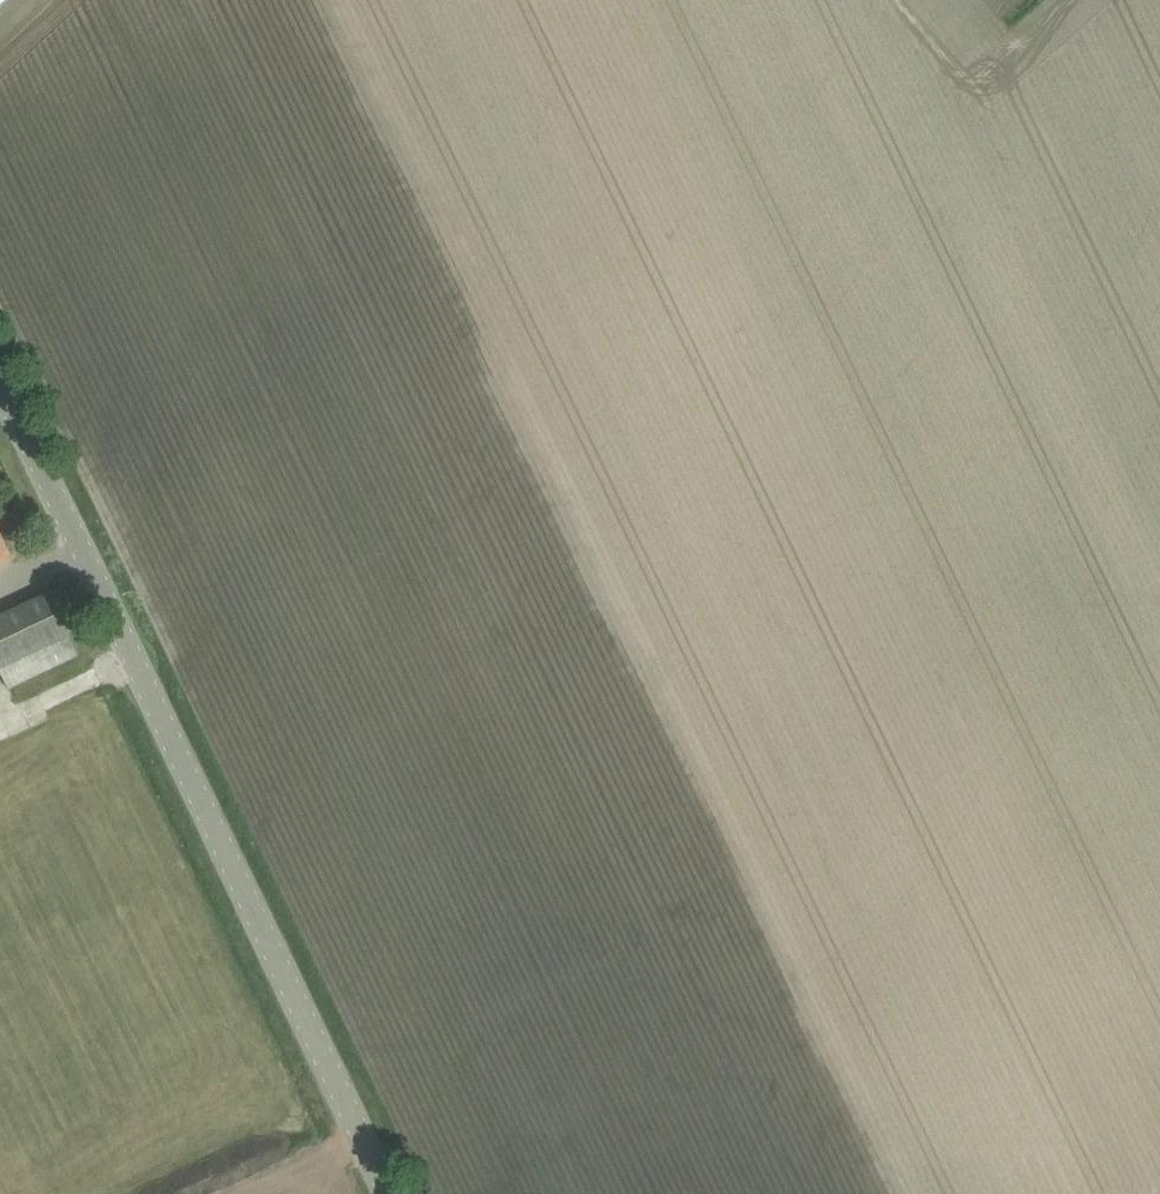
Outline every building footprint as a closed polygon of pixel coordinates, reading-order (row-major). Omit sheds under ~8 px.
[(10,558),(0,537),(0,563),(10,558)] [(8,687),(56,665),(78,654),(67,633),(83,625),(63,584),(41,595),(0,613),(0,669),(8,687)]
